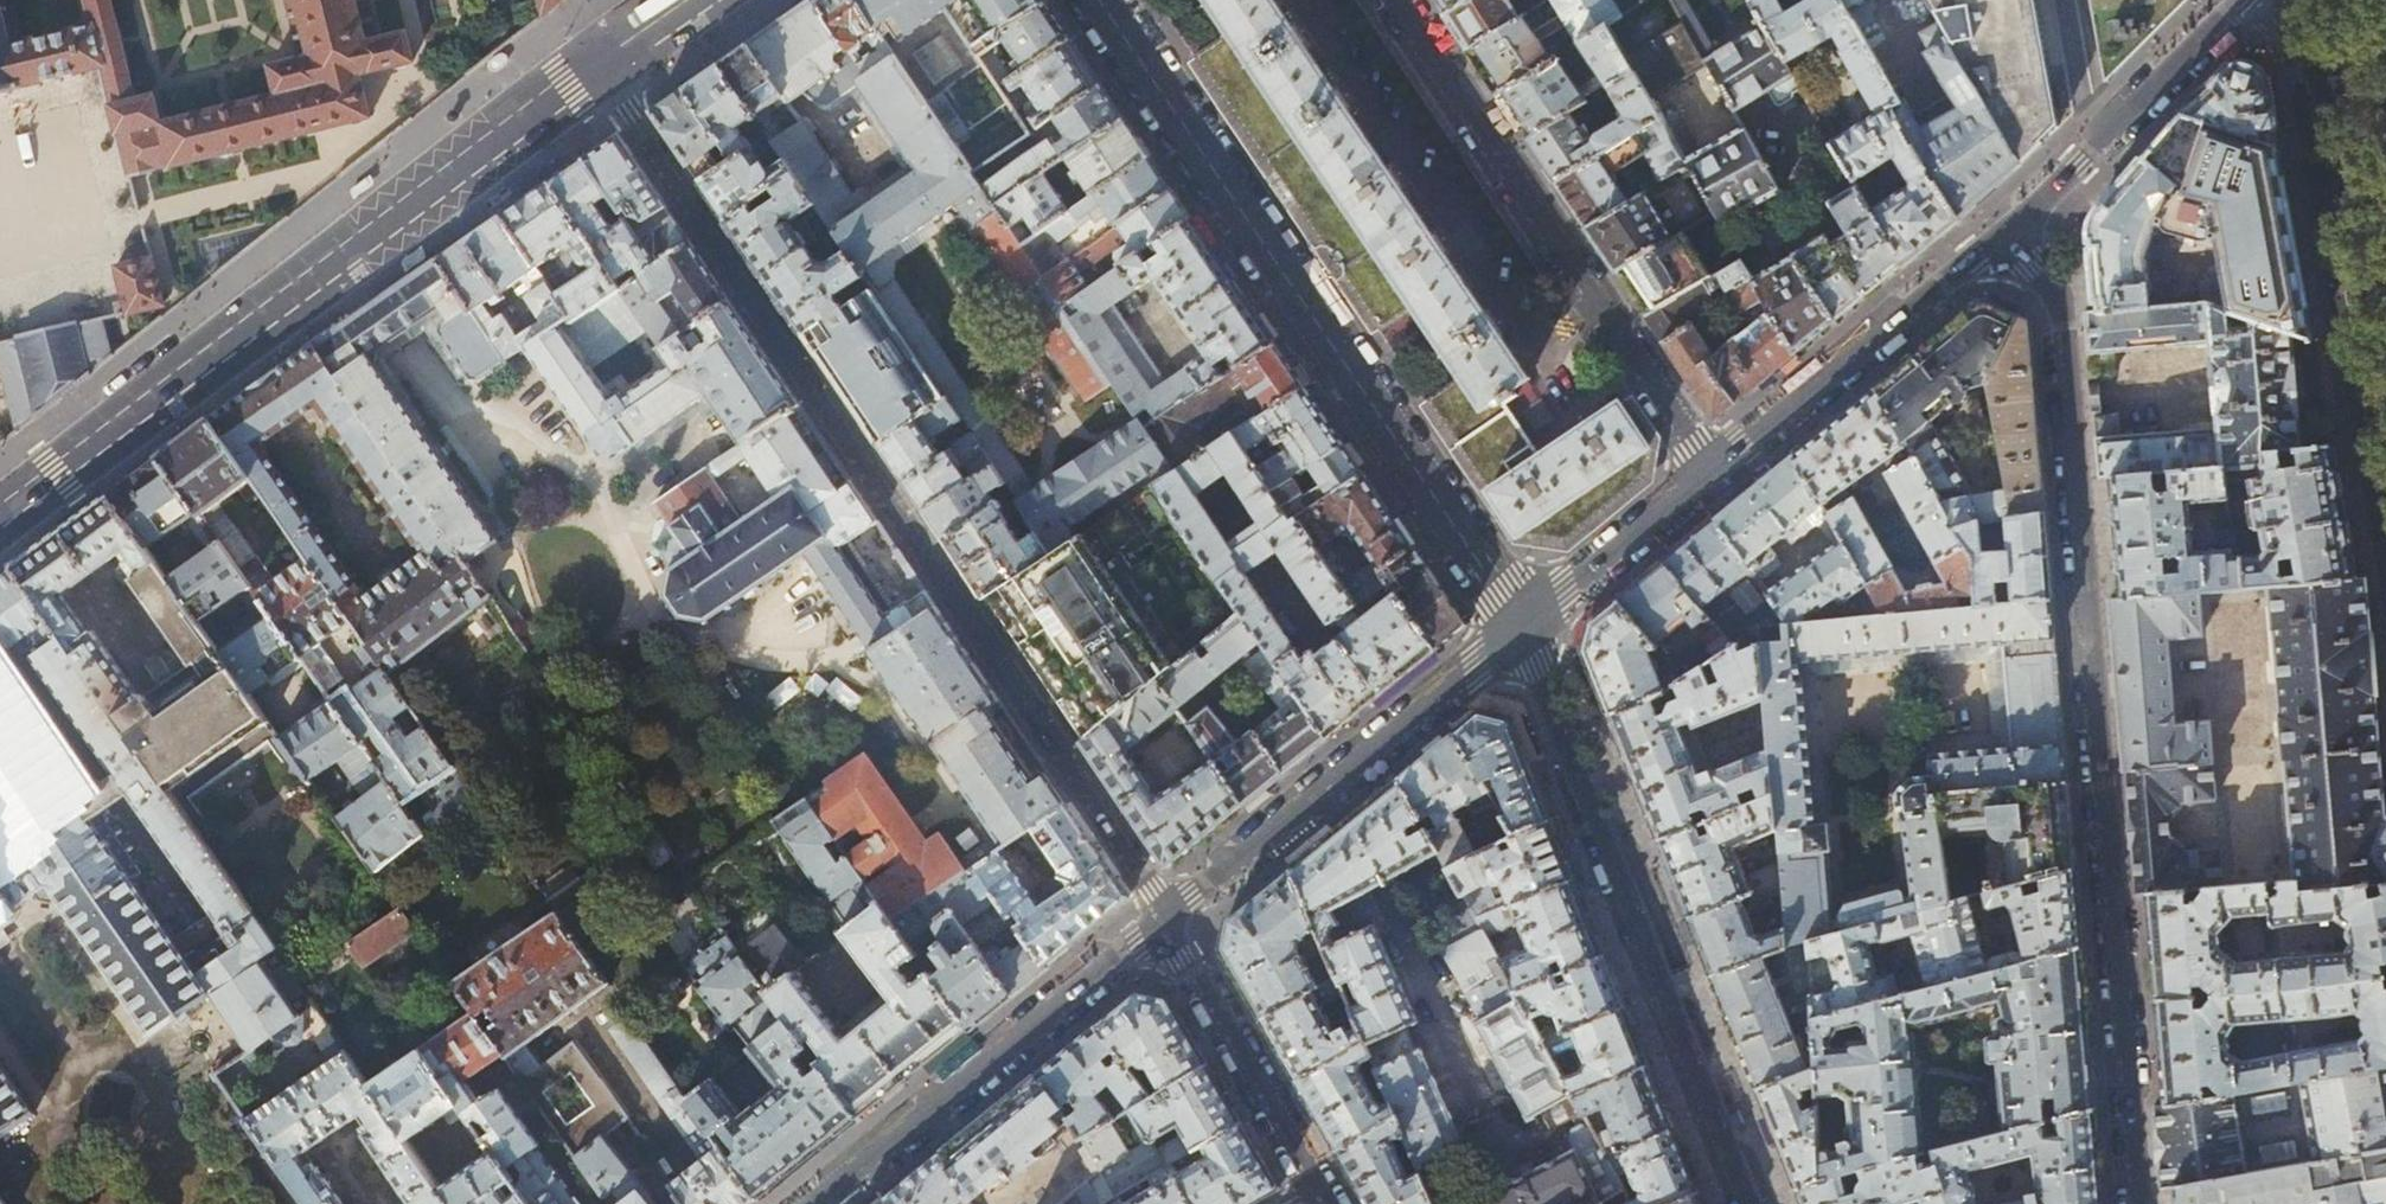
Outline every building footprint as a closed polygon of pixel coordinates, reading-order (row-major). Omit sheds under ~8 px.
[(86,28),(10,47),(20,87),(96,69),(112,133),(155,125),(166,173),(385,117),(374,71),(409,62),(401,34),(363,43),(352,0),(297,0),(303,26),(287,30),(290,41),(259,49),(266,77),(174,101),(167,73),(145,78),(125,0),(79,0),(86,28)] [(747,45),(788,102),(803,91),(819,103),(828,103),(858,83),(912,162),(914,161),(919,169),(873,200),(862,185),(855,190),(803,118),(801,120),(802,121),(775,140),(775,141),(782,151),(794,169),(817,203),(825,214),(834,228),(843,241),(848,248),(862,268),(957,201),(972,225),(969,227),(1087,401),(1115,383),(1063,307),(1043,277),(1022,246),(996,207),(982,186),(972,172),(895,56),(868,75),(815,0),(812,0),(775,25),(747,45)] [(868,75),(895,56),(856,0),(815,0),(868,75)] [(895,56),(972,172),(1032,132),(1000,85),(980,55),(991,46),(1000,39),(1002,34),(1004,29),(1047,6),(1043,0),(856,0),(895,56)] [(1566,542),(1604,511),(1634,486),(1645,477),(1651,439),(1638,419),(1625,399),(1540,456),(1504,403),(1517,395),(1518,397),(1531,389),(1526,381),(1528,380),(1270,0),(1208,0),(1218,14),(1231,33),(1196,56),(1232,110),(1278,177),(1327,250),(1367,309),(1381,330),(1416,307),(1456,367),(1462,375),(1428,399),(1471,464),(1488,489),(1519,535),(1566,542)] [(1450,11),(1450,12),(1469,0),(1442,0),(1450,11)] [(1520,16),(1510,0),(1469,0),(1450,12),(1444,16),(1465,48),(1467,51),(1520,16)] [(1609,25),(1624,15),(1615,0),(1553,0),(1562,14),(1534,32),(1522,15),(1520,16),(1467,51),(1483,74),(1498,96),(1504,92),(1553,60),(1541,42),(1568,24),(1579,44),(1609,25)] [(1686,22),(1627,56),(1635,70),(1650,96),(1706,64),(1733,110),(1769,90),(1793,75),(1787,64),(1764,25),(1716,52),(1686,0),(1673,0),(1686,22)] [(1764,25),(1787,64),(1835,35),(1844,51),(1841,53),(1878,115),(1894,107),(1903,102),(1902,101),(1859,29),(1842,0),(1809,0),(1785,14),(1777,0),(1750,0),(1764,25)] [(1859,29),(1876,19),(1873,12),(1877,7),(1874,0),(1842,0),(1859,29)] [(1940,22),(2021,164),(2050,136),(2058,128),(2035,0),(1927,0),(1940,22)] [(1004,29),(1002,34),(1026,68),(1070,39),(1057,20),(1047,6),(1004,29)] [(20,87),(10,47),(1,12),(6,10),(6,7),(0,8),(0,7),(0,91),(4,90),(6,92),(14,90),(14,88),(20,87)] [(1903,102),(1894,107),(1959,220),(1969,211),(1988,194),(1996,186),(2021,164),(1940,22),(1921,33),(1931,50),(1928,51),(1944,78),(1943,79),(1951,92),(1913,113),(1906,99),(1902,101),(1903,102)] [(1627,56),(1609,25),(1579,44),(1553,60),(1504,92),(1529,130),(1533,135),(1581,105),(1587,101),(1566,70),(1588,56),(1608,87),(1635,70),(1627,56)] [(1070,39),(1026,68),(1013,76),(1000,85),(1032,132),(1101,85),(1079,54),(1070,39)] [(732,55),(719,64),(767,131),(775,140),(802,121),(801,120),(788,102),(747,45),(732,55)] [(991,46),(980,55),(1000,85),(1013,76),(991,46)] [(2194,103),(2181,115),(2275,146),(2274,136),(2272,127),(2265,87),(2262,72),(2248,68),(2234,63),(2194,103)] [(705,74),(686,87),(735,155),(767,131),(719,64),(705,74)] [(1650,96),(1635,70),(1608,87),(1607,87),(1624,116),(1594,135),(1591,146),(1598,157),(1662,117),(1650,96)] [(1795,92),(1801,89),(1793,75),(1769,90),(1776,102),(1782,105),(1794,98),(1796,93),(1795,92)] [(996,207),(1124,119),(1111,101),(1101,85),(1032,132),(1042,145),(982,186),(996,207)] [(2274,86),(2265,87),(2272,127),(2281,126),(2274,86)] [(735,155),(686,87),(672,97),(652,111),(681,154),(700,182),(735,155)] [(1594,122),(1581,105),(1533,135),(1527,139),(1543,162),(1556,182),(1598,157),(1591,146),(1581,131),(1594,122)] [(1959,220),(1894,107),(1878,115),(1832,142),(1857,185),(1904,265),(1929,244),(1959,220)] [(1699,152),(1675,110),(1662,117),(1690,166),(1722,223),(1782,190),(1746,126),(1699,152)] [(2098,311),(2202,304),(2199,273),(2154,276),(2154,281),(2147,281),(2145,255),(2158,222),(2163,223),(2163,225),(2163,226),(2164,228),(2165,230),(2167,231),(2177,233),(2176,238),(2192,242),(2192,237),(2200,239),(2202,239),(2204,239),(2206,239),(2207,238),(2209,237),(2210,235),(2215,237),(2231,313),(2293,333),(2310,339),(2293,241),(2288,215),(2275,146),(2181,115),(2166,133),(2110,199),(2101,210),(2097,215),(2094,221),(2093,224),(2092,228),(2092,232),(2092,238),(2096,285),(2098,311)] [(1690,166),(1662,117),(1598,157),(1611,175),(1646,154),(1663,182),(1690,166)] [(1022,246),(1072,212),(1049,178),(1070,163),(1093,197),(1150,158),(1136,138),(1124,119),(996,207),(1022,246)] [(775,141),(775,140),(767,131),(735,155),(700,182),(711,198),(727,220),(794,169),(782,151),(775,155),(779,162),(769,169),(758,153),(775,141)] [(601,148),(585,158),(634,229),(667,207),(653,186),(642,170),(630,153),(618,136),(601,148)] [(1611,175),(1598,157),(1556,182),(1583,222),(1586,227),(1629,202),(1611,175)] [(570,169),(550,183),(623,290),(690,242),(667,207),(634,229),(585,158),(570,169)] [(1159,171),(1150,158),(1093,197),(1072,212),(1022,246),(1043,277),(1171,190),(1159,171)] [(880,173),(871,160),(858,169),(867,182),(880,173)] [(796,218),(817,203),(794,169),(727,220),(746,248),(747,251),(765,277),(808,246),(793,223),(784,223),(785,217),(796,218)] [(531,196),(503,216),(537,268),(571,318),(574,323),(621,291),(623,290),(550,183),(531,196)] [(1872,291),(1904,265),(1857,185),(1830,200),(1849,231),(1840,237),(1832,241),(1827,233),(1753,278),(1797,353),(1809,342),(1872,291)] [(1180,203),(1171,190),(1043,277),(1063,307),(1096,284),(1090,277),(1085,281),(1073,264),(1082,258),(1089,268),(1114,251),(1111,246),(1125,236),(1130,244),(1118,252),(1125,263),(1191,218),(1180,203)] [(1645,192),(1629,202),(1586,227),(1601,249),(1616,272),(1623,268),(1663,244),(1673,238),(1645,192)] [(823,235),(834,228),(825,214),(814,222),(823,235)] [(438,260),(474,311),(506,359),(508,359),(527,346),(561,325),(571,318),(537,268),(503,216),(476,234),(438,260)] [(1063,307),(1115,383),(1136,414),(1148,407),(1157,420),(1227,374),(1220,363),(1229,356),(1236,368),(1275,343),(1217,258),(1191,218),(1125,263),(1096,284),(1063,307)] [(843,241),(834,228),(823,235),(833,248),(843,241)] [(814,242),(821,251),(828,246),(821,237),(814,242)] [(704,262),(690,242),(623,290),(621,291),(650,332),(661,347),(729,300),(704,262)] [(1690,289),(1663,244),(1623,268),(1628,276),(1645,301),(1652,312),(1690,289)] [(818,260),(808,246),(765,277),(786,307),(804,334),(873,286),(862,268),(848,248),(829,261),(818,260)] [(1652,312),(1645,316),(1662,341),(1690,383),(1714,419),(1716,419),(1775,371),(1779,367),(1796,353),(1797,353),(1753,278),(1742,258),(1690,289),(1652,312)] [(506,359),(474,311),(438,260),(397,289),(347,324),(315,346),(344,385),(442,527),(466,561),(496,540),(462,490),(463,489),(402,400),(401,401),(375,365),(378,349),(442,305),(450,317),(444,322),(441,330),(472,377),(482,380),(509,362),(508,359),(506,359)] [(157,308),(152,290),(144,261),(109,270),(121,318),(157,308)] [(882,283),(875,288),(948,397),(963,418),(972,432),(993,463),(1005,482),(1011,477),(1014,470),(1014,465),(1013,462),(955,376),(953,377),(918,325),(919,324),(895,288),(882,283)] [(948,397),(873,286),(804,334),(835,380),(867,427),(879,445),(948,397)] [(825,538),(805,553),(813,565),(815,564),(872,648),(870,649),(917,720),(919,718),(985,817),(947,843),(941,838),(928,847),(865,759),(807,800),(835,839),(849,859),(894,922),(976,866),(1001,849),(1023,834),(1066,805),(1069,802),(1028,741),(1009,714),(995,723),(986,709),(1000,700),(980,670),(977,665),(925,589),(897,608),(886,616),(840,548),(851,540),(879,521),(830,449),(800,405),(760,345),(729,300),(661,347),(660,350),(671,366),(623,400),(619,394),(612,399),(592,371),(650,332),(621,291),(574,323),(571,318),(561,325),(527,346),(599,451),(603,454),(608,456),(614,457),(616,456),(620,455),(707,393),(741,443),(657,501),(666,516),(679,536),(665,547),(664,545),(663,544),(662,544),(661,543),(660,543),(659,543),(658,543),(657,543),(655,545),(654,547),(653,549),(655,552),(656,554),(659,555),(662,554),(664,552),(672,564),(743,520),(715,478),(748,454),(775,494),(774,495),(775,498),(792,487),(825,538)] [(1875,388),(1954,527),(1980,520),(2006,518),(2011,517),(2044,513),(2032,370),(2027,321),(2018,317),(2002,309),(1988,303),(1985,303),(1980,303),(1977,304),(1938,336),(1934,340),(1875,388)] [(2209,306),(2202,304),(2098,311),(2086,313),(2091,374),(2100,373),(2117,372),(2115,350),(2212,342),(2209,306)] [(2231,313),(2209,306),(2212,342),(2220,428),(2223,466),(2226,466),(2265,463),(2264,452),(2281,450),(2287,450),(2303,449),(2293,333),(2231,313)] [(103,365),(93,321),(67,327),(80,383),(103,365)] [(80,383),(67,327),(17,339),(36,417),(67,393),(80,383)] [(1157,420),(1145,427),(1175,471),(1213,447),(1198,424),(1242,395),(1257,418),(1304,386),(1290,365),(1275,343),(1236,368),(1227,374),(1157,420)] [(416,545),(419,543),(442,527),(344,385),(315,346),(280,370),(210,418),(238,457),(257,486),(260,490),(308,558),(334,597),(355,583),(259,443),(318,403),(416,545)] [(1800,358),(1796,353),(1779,367),(1784,372),(1800,358)] [(1304,386),(1257,418),(1235,432),(1247,451),(1272,435),(1279,444),(1286,439),(1291,446),(1259,468),(1273,491),(1344,444),(1321,411),(1304,386)] [(1883,615),(1976,607),(1972,558),(1954,527),(1875,388),(1837,419),(1829,425),(1811,441),(1794,455),(1883,615)] [(963,418),(948,397),(879,445),(914,497),(924,511),(993,463),(972,432),(941,454),(932,440),(963,418)] [(2112,476),(2223,466),(2220,428),(2122,436),(2121,413),(2094,415),(2100,478),(2112,476)] [(194,430),(210,418),(207,414),(191,426),(194,430)] [(238,457),(210,418),(194,430),(187,435),(158,457),(201,516),(220,502),(239,488),(247,500),(260,490),(257,486),(238,457)] [(1807,436),(1811,441),(1829,425),(1826,421),(1807,436)] [(1156,484),(1175,471),(1145,427),(1142,422),(1019,504),(1037,531),(1051,554),(1060,548),(1053,538),(1101,506),(1108,516),(1156,484)] [(1175,471),(1156,484),(1243,613),(1262,641),(1267,648),(1328,737),(1361,710),(1365,707),(1435,650),(1389,583),(1358,605),(1298,518),(1293,521),(1273,491),(1259,468),(1247,451),(1235,432),(1213,447),(1175,471)] [(1354,460),(1344,444),(1273,491),(1293,521),(1298,518),(1363,474),(1354,460)] [(2330,446),(2303,449),(2287,450),(2288,457),(2294,456),(2296,467),(2284,469),(2281,450),(2264,452),(2265,463),(2226,466),(2228,488),(2252,486),(2255,500),(2252,503),(2248,504),(2249,509),(2250,508),(2253,523),(2252,524),(2253,527),(2257,527),(2259,529),(2263,529),(2266,549),(2262,555),(2244,557),(2247,589),(2272,587),(2354,580),(2341,508),(2337,486),(2330,446)] [(1883,615),(1794,455),(1764,479),(1755,486),(1715,520),(1746,565),(1758,581),(1764,578),(1759,571),(1776,557),(1769,547),(1784,535),(1791,545),(1816,525),(1833,545),(1766,592),(1788,623),(1809,621),(1809,614),(1834,597),(1839,603),(1853,594),(1861,605),(1862,617),(1883,615)] [(139,471),(109,494),(147,547),(182,523),(189,534),(195,530),(210,551),(170,580),(199,620),(219,606),(222,610),(228,606),(225,602),(241,591),(262,621),(220,651),(249,692),(269,678),(273,682),(303,661),(201,516),(158,457),(139,471)] [(1005,482),(993,463),(924,511),(973,583),(983,598),(990,594),(1051,554),(1037,531),(1023,541),(990,492),(1005,482)] [(2228,488),(2226,466),(2223,466),(2112,476),(2112,478),(2117,533),(2122,597),(2122,599),(2229,590),(2247,589),(2244,557),(2234,557),(2233,550),(2195,553),(2194,539),(2206,538),(2205,525),(2192,526),(2190,501),(2229,497),(2228,488)] [(1389,566),(1413,547),(1383,503),(1363,474),(1298,518),(1358,605),(1389,583),(1385,576),(1389,566)] [(1086,737),(1160,681),(1243,613),(1156,484),(1108,516),(1060,548),(1051,554),(990,594),(1048,681),(1084,734),(1086,737)] [(743,520),(672,564),(668,567),(670,570),(666,591),(663,591),(664,595),(666,594),(678,611),(678,615),(681,616),(682,613),(705,617),(705,621),(708,621),(708,617),(726,605),(728,608),(732,606),(730,603),(755,586),(757,589),(760,587),(759,584),(781,569),(784,571),(786,569),(784,566),(805,553),(825,538),(792,487),(775,498),(750,514),(749,512),(746,514),(747,517),(743,520)] [(170,580),(147,547),(109,494),(61,529),(11,566),(15,570),(178,801),(278,733),(249,692),(220,651),(199,620),(170,580)] [(275,580),(220,502),(201,516),(303,661),(325,691),(345,678),(319,642),(350,620),(334,597),(308,558),(275,580)] [(2044,513),(2011,517),(2006,518),(2008,549),(1983,551),(1980,520),(1954,527),(1972,558),(1976,607),(2051,600),(2046,541),(2044,513)] [(679,536),(666,516),(657,522),(653,538),(657,543),(658,543),(659,543),(660,543),(661,543),(662,544),(663,544),(664,545),(665,547),(679,536)] [(1667,559),(1663,562),(1710,619),(1724,635),(1733,647),(1757,626),(1758,626),(1783,623),(1788,623),(1766,592),(1758,581),(1746,565),(1715,520),(1667,559)] [(466,561),(442,527),(419,543),(425,551),(364,596),(355,583),(334,597),(350,620),(384,667),(386,671),(405,657),(406,658),(472,609),(471,607),(489,594),(466,561)] [(851,540),(840,548),(886,616),(897,608),(890,597),(877,579),(881,577),(872,564),(869,566),(851,540)] [(1385,576),(1389,583),(1435,650),(1448,640),(1466,625),(1428,569),(1419,556),(1413,547),(1389,566),(1385,576)] [(1641,581),(1618,600),(1656,646),(1689,618),(1696,626),(1704,620),(1706,622),(1710,619),(1663,562),(1641,581)] [(2,921),(11,914),(9,911),(36,893),(40,899),(53,903),(59,898),(151,1035),(210,992),(245,1046),(212,1068),(216,1074),(255,1047),(274,1034),(314,1007),(296,981),(301,977),(178,801),(15,570),(0,581),(0,922),(2,921)] [(2365,578),(2354,580),(2272,587),(2275,626),(2276,627),(2283,715),(2282,716),(2285,756),(2379,748),(2375,693),(2376,693),(2371,633),(2370,633),(2365,578)] [(2232,631),(2229,590),(2122,599),(2110,600),(2117,684),(2122,735),(2125,771),(2214,763),(2211,720),(2175,723),(2168,637),(2232,631)] [(1648,651),(1656,646),(1618,600),(1591,622),(1583,650),(1597,685),(1609,715),(1653,696),(1668,690),(1677,684),(1684,679),(1676,669),(1661,683),(1648,651)] [(1776,832),(1779,862),(1780,881),(1781,893),(1784,926),(1786,944),(1811,938),(1836,931),(1915,910),(1949,901),(1942,831),(1938,793),(2067,781),(2064,743),(2057,663),(2055,638),(2051,600),(1976,607),(1883,615),(1862,617),(1809,621),(1788,623),(1783,623),(1784,640),(1759,643),(1764,699),(1768,750),(1772,794),(1776,832)] [(1204,744),(1215,761),(1244,805),(1297,762),(1328,737),(1267,648),(1247,663),(1284,708),(1240,744),(1198,693),(1262,641),(1243,613),(1160,681),(1180,710),(1195,732),(1204,744)] [(1759,643),(1758,626),(1757,626),(1733,647),(1714,659),(1684,679),(1677,684),(1683,696),(1672,701),(1666,713),(1660,715),(1653,696),(1609,715),(1617,734),(1630,766),(1632,773),(1659,840),(1697,824),(1692,812),(1707,806),(1712,818),(1772,794),(1768,750),(1712,772),(1714,778),(1703,782),(1680,726),(1692,721),(1693,726),(1764,699),(1759,643)] [(831,628),(804,638),(811,656),(838,646),(831,628)] [(1714,659),(1733,647),(1724,635),(1707,650),(1714,659)] [(452,765),(386,671),(384,667),(332,702),(364,747),(377,738),(377,739),(377,741),(384,752),(386,752),(382,755),(380,753),(378,752),(376,752),(371,756),(401,800),(452,765)] [(1163,796),(1155,783),(1151,785),(1129,752),(1180,710),(1160,681),(1086,737),(1081,741),(1134,821),(1165,866),(1168,867),(1206,836),(1244,805),(1215,761),(1163,796)] [(779,693),(762,699),(769,719),(787,712),(779,693)] [(332,702),(326,694),(309,705),(314,713),(279,736),(310,780),(332,764),(358,800),(336,816),(388,889),(399,880),(436,849),(418,823),(401,800),(371,756),(364,747),(332,702)] [(1474,709),(1477,714),(1480,712),(1509,719),(1526,762),(1534,760),(1514,713),(1480,704),(1474,709)] [(1455,733),(1489,793),(1498,788),(1505,804),(1498,808),(1513,835),(1549,820),(1532,776),(1526,762),(1509,719),(1480,712),(1477,714),(1455,733)] [(1177,763),(1204,744),(1195,732),(1169,751),(1177,763)] [(1489,793),(1455,733),(1450,737),(1400,778),(1439,851),(1448,868),(1513,835),(1498,808),(1489,793)] [(2379,748),(2285,756),(2296,879),(2298,879),(2299,889),(2385,883),(2385,817),(2379,748)] [(2217,797),(2214,763),(2125,771),(2129,813),(2130,830),(2136,894),(2148,893),(2225,886),(2222,851),(2219,848),(2186,850),(2186,847),(2184,847),(2180,847),(2177,845),(2175,843),(2174,840),(2172,816),(2173,811),(2174,810),(2175,808),(2177,807),(2181,806),(2181,803),(2215,801),(2217,797)] [(1455,1130),(1409,1024),(1417,1021),(1374,925),(1359,931),(1358,927),(1381,916),(1369,890),(1439,851),(1400,778),(1345,823),(1341,826),(1291,867),(1320,936),(1325,948),(1337,975),(1340,983),(1351,979),(1361,1003),(1351,1008),(1358,1026),(1365,1041),(1366,1044),(1371,1057),(1390,1100),(1397,1116),(1404,1134),(1421,1172),(1428,1189),(1435,1203),(1460,1203),(1457,1197),(1447,1192),(1445,1187),(1448,1185),(1444,1175),(1470,1164),(1463,1145),(1461,1146),(1460,1138),(1460,1130),(1461,1127),(1455,1130)] [(1938,793),(1942,831),(1978,828),(1992,827),(1992,828),(1993,831),(1997,836),(2000,838),(2004,839),(2006,839),(2010,886),(2074,868),(2072,842),(2067,781),(1938,793)] [(471,820),(483,811),(466,786),(418,823),(436,849),(471,820)] [(1776,832),(1772,794),(1712,818),(1697,824),(1659,840),(1673,874),(1690,917),(1780,881),(1779,862),(1745,875),(1735,847),(1776,832)] [(916,954),(894,922),(849,859),(837,866),(823,847),(835,839),(807,800),(777,821),(789,840),(788,841),(832,903),(815,915),(835,942),(844,935),(888,991),(838,1029),(794,973),(768,992),(788,1020),(805,1044),(817,1035),(818,1040),(819,1042),(822,1047),(826,1050),(831,1052),(817,1063),(821,1067),(857,1117),(905,1078),(917,1068),(967,1027),(929,973),(918,980),(905,962),(916,954)] [(1043,889),(1033,895),(1001,849),(976,866),(999,900),(1008,914),(1015,909),(1022,921),(1016,925),(1024,937),(1044,965),(1096,924),(1104,917),(1129,898),(1116,879),(1097,850),(1066,805),(1023,834),(1027,840),(1037,834),(1062,872),(1043,884),(1043,889)] [(492,824),(483,811),(471,820),(477,828),(485,828),(492,824)] [(1561,849),(1549,820),(1513,835),(1448,868),(1475,915),(1476,918),(1573,879),(1561,849)] [(1978,828),(1942,831),(1949,901),(1968,896),(1984,892),(1978,828)] [(634,843),(655,871),(674,858),(654,829),(634,843)] [(976,866),(894,922),(916,954),(929,973),(967,1027),(969,1030),(979,1022),(1025,985),(1045,967),(1044,965),(1024,937),(1004,951),(978,915),(999,900),(976,866)] [(1314,940),(1320,936),(1291,867),(1246,904),(1228,919),(1223,948),(1240,978),(1263,1018),(1337,975),(1325,948),(1319,952),(1323,960),(1308,969),(1296,950),(1299,941),(1310,933),(1314,940)] [(1988,907),(2008,902),(2014,908),(2025,952),(2016,952),(1994,957),(1986,965),(1968,896),(1949,901),(1915,910),(1836,931),(1811,938),(1813,1016),(2024,961),(2038,957),(2081,946),(2078,907),(2074,868),(2010,886),(2002,888),(1997,889),(1987,891),(1984,892),(1988,907)] [(1573,879),(1476,918),(1485,934),(1518,921),(1528,947),(1498,959),(1515,989),(1603,955),(1589,920),(1573,879)] [(2267,882),(2271,912),(2273,925),(2337,918),(2349,928),(2348,931),(2347,934),(2348,936),(2350,940),(2352,942),(2346,952),(2278,959),(2281,988),(2343,983),(2385,975),(2385,883),(2299,889),(2298,879),(2296,879),(2267,882)] [(388,889),(397,902),(403,897),(404,887),(399,880),(388,889)] [(1771,897),(1781,893),(1780,881),(1690,917),(1701,944),(1713,975),(1786,944),(1784,926),(1762,935),(1754,930),(1748,915),(1774,904),(1771,897)] [(2267,882),(2225,886),(2148,893),(2153,950),(2157,999),(2281,988),(2278,959),(2239,963),(2218,948),(2220,946),(2221,944),(2221,942),(2221,940),(2220,937),(2219,936),(2218,935),(2235,916),(2271,912),(2267,882)] [(672,936),(687,957),(725,931),(699,894),(674,912),(684,927),(672,936)] [(559,913),(456,985),(475,1013),(505,1054),(523,1080),(523,1079),(610,1203),(658,1203),(605,1137),(630,1119),(576,1041),(543,1064),(528,1043),(610,984),(579,940),(595,929),(576,903),(560,915),(559,913)] [(350,944),(367,968),(419,933),(402,910),(350,944)] [(742,926),(728,936),(768,992),(794,973),(812,960),(811,957),(809,957),(801,947),(794,947),(769,912),(763,911),(749,921),(747,927),(742,926)] [(1519,997),(1515,989),(1498,959),(1485,934),(1476,918),(1475,915),(1436,936),(1481,1018),(1480,1018),(1479,1017),(1476,1019),(1529,1118),(1540,1112),(1551,1130),(1583,1113),(1573,1094),(1563,1077),(1547,1048),(1542,1039),(1537,1029),(1529,1016),(1519,997)] [(728,936),(725,931),(687,957),(685,959),(703,981),(700,985),(735,1028),(738,1026),(755,1047),(752,1048),(780,1084),(744,1114),(715,1079),(688,1097),(714,1134),(723,1127),(741,1150),(731,1158),(757,1197),(801,1162),(857,1117),(821,1067),(810,1076),(805,1069),(808,1067),(802,1060),(799,1062),(795,1057),(807,1048),(805,1044),(788,1020),(768,992),(728,936)] [(1811,938),(1786,944),(1713,975),(1736,1031),(1759,1088),(1816,1065),(1813,1016),(1811,938)] [(1998,1060),(2005,1131),(2095,1108),(2092,1070),(2081,946),(2038,957),(2040,977),(2024,978),(2024,961),(1813,1016),(1816,1065),(1818,1096),(1841,1093),(1849,1099),(1852,1125),(1849,1129),(1849,1141),(1842,1143),(1843,1149),(1833,1151),(1833,1149),(1828,1148),(1821,1150),(1822,1179),(1918,1154),(1924,1152),(1913,1034),(1910,1032),(1909,1032),(1908,1023),(1913,1025),(1931,1020),(1934,1021),(1954,1016),(1977,1009),(1978,1007),(1996,1003),(1999,1012),(1995,1020),(1996,1035),(1989,1036),(1987,1039),(1989,1058),(1992,1061),(1998,1060)] [(1603,955),(1515,989),(1519,997),(1529,1016),(1545,1010),(1550,1024),(1537,1029),(1542,1039),(1624,1007),(1613,980),(1603,955)] [(1350,1007),(1340,983),(1337,975),(1263,1018),(1278,1044),(1298,1081),(1365,1041),(1358,1026),(1350,1031),(1347,1025),(1337,1030),(1323,1006),(1338,998),(1343,1009),(1350,1007)] [(2343,983),(2281,988),(2285,1018),(2356,1010),(2365,1018),(2364,1021),(2364,1024),(2364,1026),(2367,1029),(2368,1031),(2363,1037),(2289,1051),(2293,1083),(2385,1065),(2385,975),(2343,983)] [(2285,1018),(2281,988),(2157,999),(2161,1048),(2166,1098),(2166,1105),(2293,1083),(2289,1051),(2241,1060),(2228,1050),(2229,1045),(2229,1041),(2226,1038),(2236,1023),(2285,1018)] [(1127,1001),(1097,1025),(1129,1065),(1138,1058),(1139,1060),(1140,1062),(1141,1063),(1145,1064),(1153,1078),(1144,1085),(1152,1095),(1164,1089),(1207,1064),(1186,1027),(1168,996),(1159,995),(1139,991),(1127,1001)] [(344,1050),(314,1007),(274,1034),(281,1045),(300,1042),(315,1045),(328,1061),(344,1050)] [(1624,1007),(1542,1039),(1547,1048),(1557,1045),(1560,1051),(1579,1044),(1586,1062),(1582,1070),(1563,1077),(1573,1094),(1647,1065),(1636,1037),(1624,1007)] [(475,1013),(423,1049),(466,1111),(473,1123),(480,1118),(488,1122),(495,1131),(485,1139),(487,1142),(494,1151),(533,1203),(582,1203),(539,1148),(540,1147),(500,1089),(478,1103),(464,1081),(505,1054),(475,1013)] [(714,1134),(688,1097),(631,1016),(613,1028),(704,1161),(671,1184),(685,1203),(748,1203),(757,1197),(731,1158),(714,1134)] [(1129,1065),(1097,1025),(1068,1049),(1038,1074),(1061,1101),(1101,1172),(1115,1195),(1118,1194),(1147,1177),(1166,1166),(1155,1148),(1153,1144),(1151,1140),(1128,1153),(1111,1123),(1116,1120),(1115,1118),(1113,1118),(1096,1094),(1111,1081),(1132,1107),(1152,1095),(1144,1085),(1129,1065)] [(1371,1057),(1366,1044),(1365,1041),(1298,1081),(1306,1094),(1319,1115),(1338,1149),(1397,1116),(1390,1100),(1383,1104),(1377,1099),(1360,1072),(1361,1062),(1371,1057)] [(261,1057),(255,1047),(216,1074),(244,1114),(257,1104),(243,1081),(261,1057)] [(423,1049),(369,1086),(407,1142),(445,1116),(452,1126),(461,1120),(481,1147),(487,1142),(485,1139),(473,1123),(466,1111),(423,1049)] [(439,1188),(407,1142),(369,1086),(347,1054),(249,1121),(306,1203),(343,1203),(319,1169),(311,1175),(300,1159),(366,1114),(376,1130),(368,1136),(414,1203),(450,1203),(439,1188)] [(1225,1096),(1207,1064),(1164,1089),(1152,1095),(1132,1107),(1132,1108),(1151,1140),(1179,1124),(1184,1132),(1155,1148),(1166,1166),(1171,1164),(1202,1146),(1241,1123),(1225,1096)] [(33,1115),(0,1065),(0,1137),(33,1115)] [(1647,1065),(1573,1094),(1583,1113),(1592,1130),(1594,1134),(1611,1127),(1621,1149),(1672,1128),(1660,1096),(1647,1065)] [(1818,1096),(1816,1065),(1759,1088),(1777,1134),(1799,1188),(1822,1179),(1821,1150),(1818,1096)] [(2293,1083),(2166,1105),(2160,1106),(2154,1107),(2157,1144),(2161,1188),(2167,1187),(2174,1186),(2248,1173),(2236,1110),(2304,1097),(2316,1161),(2321,1160),(2330,1158),(2385,1148),(2385,1065),(2293,1083)] [(942,1151),(969,1200),(972,1203),(1061,1203),(1076,1192),(1088,1182),(1101,1172),(1061,1101),(1038,1074),(969,1129),(953,1142),(942,1151)] [(2005,1131),(1933,1150),(1938,1165),(1951,1203),(1975,1203),(1973,1197),(1976,1195),(1974,1183),(1970,1182),(1968,1170),(2033,1154),(2038,1189),(2026,1191),(2027,1199),(2002,1203),(2103,1203),(2101,1175),(2095,1108),(2005,1131)] [(1404,1134),(1397,1116),(1338,1149),(1356,1181),(1369,1203),(1401,1203),(1428,1189),(1421,1172),(1409,1177),(1393,1140),(1404,1134)] [(1241,1123),(1202,1146),(1207,1156),(1177,1173),(1194,1203),(1250,1203),(1278,1188),(1262,1159),(1241,1123)] [(1579,1201),(1582,1203),(1595,1203),(1601,1200),(1623,1186),(1617,1175),(1606,1155),(1594,1134),(1592,1130),(1582,1127),(1574,1132),(1571,1142),(1574,1148),(1467,1203),(1574,1203),(1579,1201)] [(1621,1149),(1606,1155),(1617,1175),(1629,1170),(1636,1189),(1639,1189),(1639,1197),(1629,1199),(1629,1201),(1630,1203),(1664,1203),(1698,1191),(1684,1158),(1672,1128),(1621,1149)] [(2330,1158),(2332,1165),(2340,1163),(2343,1180),(2326,1183),(2321,1160),(2316,1161),(2248,1173),(2174,1186),(2174,1193),(2175,1203),(2385,1203),(2385,1148),(2330,1158)] [(450,1203),(533,1203),(494,1151),(439,1188),(450,1203)] [(969,1200),(942,1151),(894,1191),(878,1203),(963,1203),(969,1200)] [(1918,1154),(1822,1179),(1799,1188),(1805,1203),(1886,1203),(1892,1202),(1893,1203),(1902,1203),(1922,1199),(1923,1203),(1951,1203),(1938,1165),(1927,1168),(1927,1167),(1927,1166),(1926,1165),(1925,1165),(1923,1164),(1921,1163),(1920,1163),(1918,1154)] [(1171,1164),(1166,1166),(1147,1177),(1153,1188),(1126,1203),(1194,1203),(1177,1173),(1171,1164)] [(1118,1194),(1115,1195),(1101,1172),(1088,1182),(1101,1203),(1123,1203),(1118,1194)] [(1088,1182),(1076,1192),(1082,1203),(1101,1203),(1088,1182)] [(1428,1189),(1401,1203),(1435,1203),(1428,1189)] [(1664,1203),(1703,1203),(1698,1191),(1664,1203)]
